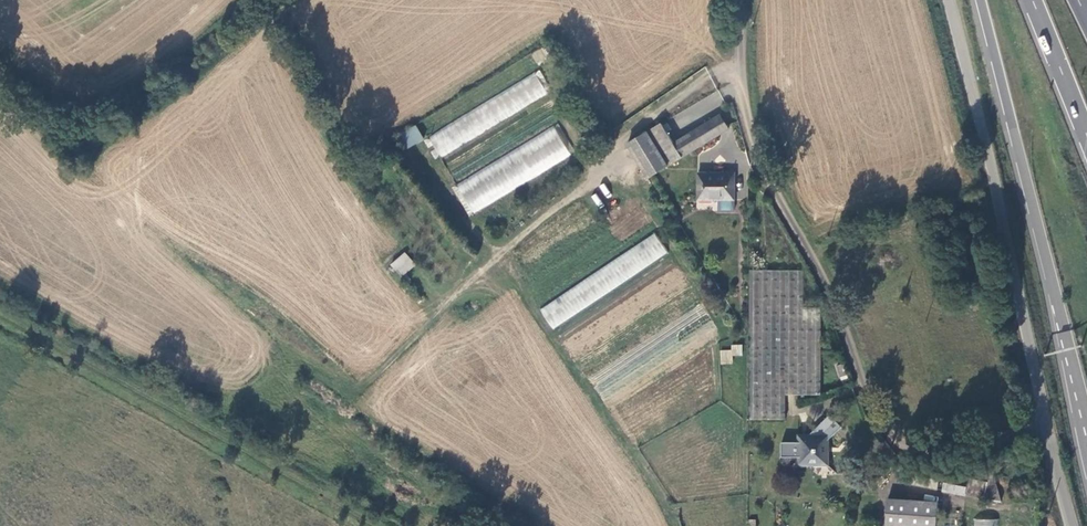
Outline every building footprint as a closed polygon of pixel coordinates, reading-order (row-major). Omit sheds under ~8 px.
[(543,49),(532,56),(537,64),(548,58),(543,49)] [(438,154),(548,97),(536,74),(507,89),(511,97),(518,93),(520,96),(503,105),(499,98),(428,134),(438,154)] [(650,129),(670,163),(729,127),(720,113),(674,141),(662,121),(650,129)] [(416,128),(400,138),(407,150),(423,141),(416,128)] [(467,214),(572,158),(555,128),(451,184),(467,214)] [(650,175),(670,163),(650,129),(630,141),(650,175)] [(698,173),(698,199),(734,199),(734,172),(698,173)] [(616,258),(626,274),(665,250),(655,234),(616,258)] [(405,255),(392,267),(402,278),(415,266),(405,255)] [(750,270),(749,420),(785,420),(785,395),(820,395),(821,307),(803,307),(803,270),(750,270)] [(569,291),(540,312),(553,329),(581,309),(569,291)] [(721,353),(721,365),(733,365),(732,357),(742,357),(742,347),(732,347),(732,352),(721,353)] [(799,435),(799,463),(828,463),(828,440),(842,425),(830,413),(809,435),(799,435)] [(967,481),(987,481),(992,465),(972,461),(970,468),(942,463),(941,467),(914,461),(910,480),(937,486),(940,474),(946,474),(942,487),(965,493),(967,481)] [(990,500),(999,498),(993,465),(992,465),(987,481),(985,487),(980,488),(982,497),(989,495),(990,500)] [(938,501),(886,497),(884,525),(897,525),(937,525),(938,501)]
